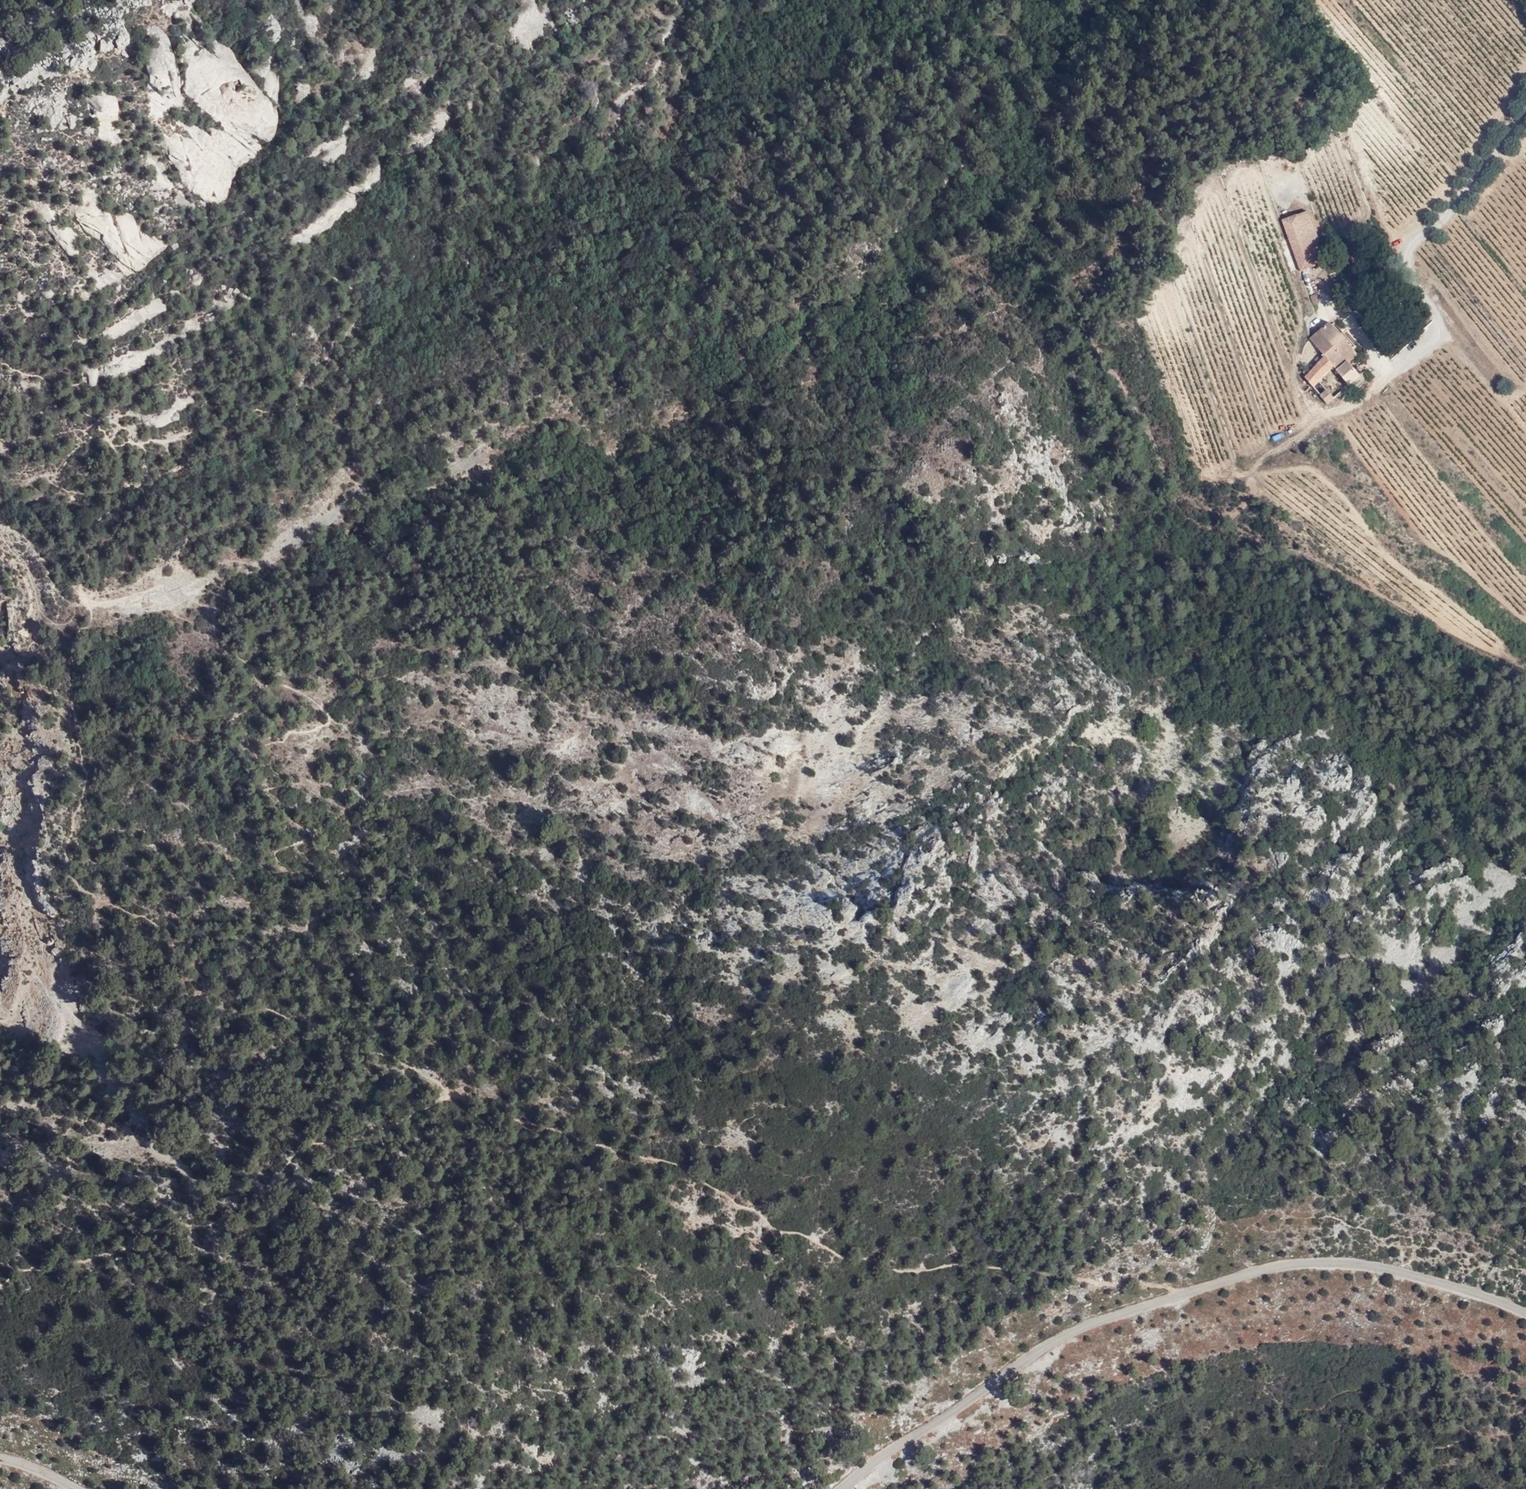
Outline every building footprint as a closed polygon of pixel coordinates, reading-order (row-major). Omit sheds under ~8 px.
[(1300,270),(1325,261),(1307,210),(1282,219),(1300,270)] [(1354,366),(1367,356),(1336,322),(1312,344),(1326,361),(1307,381),(1315,391),(1334,375),(1350,392),(1366,378),(1354,366)] [(1321,396),(1329,405),(1337,399),(1327,390),(1321,396)]
